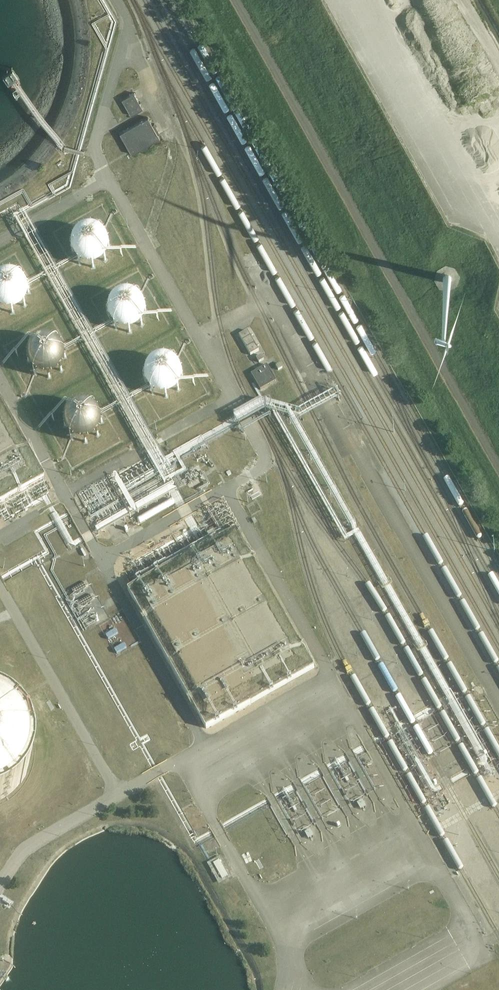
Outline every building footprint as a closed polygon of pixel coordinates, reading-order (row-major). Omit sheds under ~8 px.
[(134,92),(122,99),(131,115),(143,108),(134,92)] [(148,117),(120,133),(132,154),(160,138),(148,117)] [(106,251),(107,248),(106,244),(105,241),(103,237),(101,235),(98,232),(95,231),(92,230),(88,229),(85,230),(81,231),(79,232),(75,235),(73,237),(71,241),(70,244),(70,248),(70,251),(71,255),(73,258),(76,261),(79,263),(82,265),(86,266),(88,266),(91,266),(95,265),(98,263),(101,261),(103,258),(105,255),(106,251)] [(27,292),(27,289),(26,286),(25,283),(22,280),(21,278),(17,276),(14,275),(10,274),(7,274),(3,275),(0,276),(0,308),(1,309),(5,310),(8,310),(12,310),(15,309),(18,308),(22,306),(24,302),(26,299),(27,296),(27,292)] [(451,280),(451,279),(451,277),(450,276),(448,275),(446,275),(445,276),(444,277),(443,278),(443,280),(444,282),(445,283),(447,283),(449,283),(450,282),(451,280)] [(143,315),(144,311),(143,308),(143,305),(141,302),(139,299),(137,297),(134,295),(131,294),(127,293),(123,293),(119,294),(116,296),(113,298),(110,301),(109,304),(108,308),(107,311),(108,315),(108,318),(110,321),(112,324),(114,326),(117,328),(120,329),(124,330),(128,329),(131,329),(135,327),(138,325),(141,322),(142,319),(143,315)] [(250,355),(259,350),(247,330),(239,335),(250,355)] [(63,362),(63,359),(63,355),(62,352),(60,349),(58,346),(54,343),(51,342),(48,341),(45,341),(42,341),(39,342),(36,343),(32,346),(30,349),(28,352),(27,355),(27,359),(27,362),(28,365),(30,368),(32,371),(35,374),(38,376),(40,376),(45,377),(50,376),(52,376),(55,374),(58,371),(60,368),(62,365),(63,362)] [(179,381),(180,377),(179,374),(178,370),(177,367),(175,364),(172,362),(169,360),(166,359),(162,359),(159,359),(156,360),(152,361),(149,364),(147,366),(145,369),(144,373),(143,376),(143,380),(144,383),(146,386),(148,389),(150,391),(153,393),(157,395),(160,395),(164,395),(168,394),(171,392),(174,390),(177,387),(178,384),(179,381)] [(267,365),(251,374),(260,390),(276,381),(267,365)] [(0,396),(0,504),(38,483),(46,479),(0,396)] [(100,426),(101,423),(100,419),(99,416),(98,413),(95,410),(92,407),(89,406),(86,405),(82,405),(79,405),(75,407),(71,409),(69,411),(67,414),(66,416),(65,419),(64,423),(65,426),(66,429),(67,433),(70,436),(72,438),(75,439),(78,441),(82,441),(85,441),(89,440),(93,438),(96,436),(98,433),(100,429),(100,426)] [(186,499),(189,507),(206,500),(203,491),(186,499)] [(174,504),(178,514),(189,510),(185,500),(174,504)] [(184,532),(159,543),(164,555),(201,537),(189,511),(184,513),(189,525),(182,528),(184,532)] [(313,664),(235,527),(200,547),(172,563),(250,700),(313,664)] [(21,743),(21,738),(20,733),(19,728),(17,723),(15,718),(12,714),(9,710),(6,706),(2,702),(0,701),(0,785),(5,781),(8,777),(12,773),(15,768),(17,764),(18,760),(20,754),(21,748),(21,743)] [(359,740),(350,745),(353,752),(363,747),(359,740)] [(342,751),(324,760),(326,766),(345,757),(342,751)] [(445,767),(451,776),(466,768),(461,759),(445,767)] [(301,780),(319,772),(317,766),(298,774),(301,780)] [(355,798),(359,805),(364,802),(360,796),(355,798)] [(306,834),(312,832),(309,824),(303,827),(306,834)] [(219,855),(213,858),(220,875),(226,872),(219,855)]
